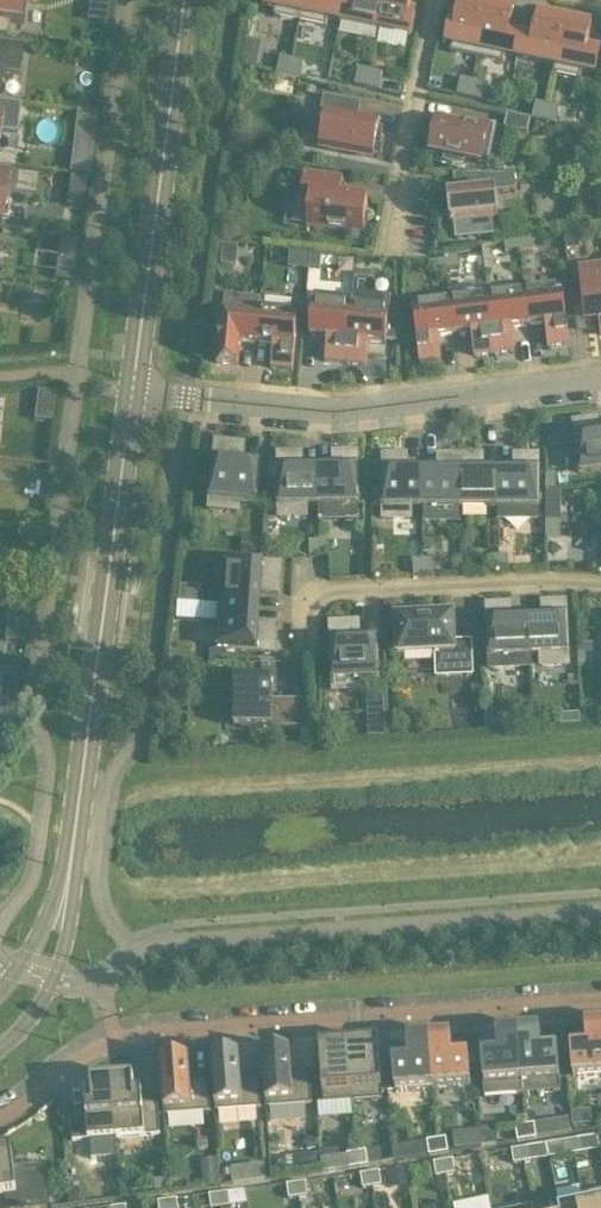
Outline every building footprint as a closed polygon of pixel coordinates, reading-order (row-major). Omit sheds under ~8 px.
[(7,35),(9,23),(23,25),(26,0),(0,0),(0,34),(7,35)] [(300,22),(305,0),(263,0),(262,6),(275,8),(274,17),(300,22)] [(344,2),(336,0),(305,0),(300,22),(326,28),(328,19),(340,22),(344,2)] [(379,30),(385,0),(358,0),(357,4),(344,2),(340,22),(379,30)] [(379,30),(380,30),(408,36),(412,36),(416,16),(410,15),(413,0),(385,0),(379,30)] [(451,53),(477,58),(488,6),(462,1),(457,24),(451,23),(446,43),(452,44),(451,53)] [(505,56),(517,58),(522,38),(509,35),(514,13),(514,12),(488,6),(477,58),(503,64),(505,56)] [(526,16),(514,13),(509,35),(522,38),(526,16)] [(517,58),(555,66),(556,66),(565,22),(539,17),(534,40),(522,38),(517,58)] [(556,66),(555,66),(553,75),(580,80),(582,72),(596,74),(600,54),(586,51),(592,28),(565,22),(556,66)] [(0,46),(0,90),(2,74),(19,76),(22,49),(0,46)] [(276,74),(288,77),(293,60),(281,57),(276,74)] [(293,60),(288,77),(301,80),(305,63),(293,60)] [(355,86),(367,88),(371,71),(359,68),(355,86)] [(371,71),(367,88),(379,91),(383,74),(371,71)] [(457,96),(469,99),(473,81),(461,79),(457,96)] [(473,81),(469,99),(481,102),(485,84),(473,81)] [(374,155),(377,155),(380,140),(377,139),(380,125),(356,121),(360,104),(326,97),(322,114),(327,115),(320,147),(373,158),(374,155)] [(0,132),(17,134),(20,105),(0,103),(0,136),(0,132)] [(532,120),(544,123),(548,105),(536,103),(532,120)] [(548,105),(544,123),(556,126),(560,108),(548,105)] [(73,134),(93,136),(96,116),(76,113),(73,134)] [(531,120),(508,115),(505,129),(528,134),(531,120)] [(436,131),(432,130),(428,148),(432,149),(431,154),(445,157),(445,161),(462,165),(463,160),(487,165),(495,127),(467,121),(467,125),(443,120),(441,127),(437,127),(436,131)] [(2,223),(3,218),(8,219),(10,202),(5,202),(9,171),(0,170),(0,223),(2,223)] [(70,184),(85,186),(86,177),(71,175),(70,184)] [(343,180),(304,176),(302,194),(310,195),(306,227),(364,234),(368,200),(341,197),(343,180)] [(456,196),(447,197),(450,224),(455,223),(457,239),(489,236),(493,235),(491,219),(499,218),(496,195),(517,193),(515,178),(454,177),(456,196)] [(567,249),(580,247),(579,235),(565,236),(567,249)] [(58,252),(77,255),(79,241),(60,238),(58,252)] [(533,239),(519,241),(520,250),(534,248),(533,239)] [(520,250),(519,241),(504,243),(506,253),(520,250)] [(290,252),(289,267),(309,269),(310,253),(290,252)] [(320,269),(321,255),(311,254),(310,268),(320,269)] [(458,258),(444,260),(446,270),(460,267),(458,258)] [(432,272),(446,270),(444,260),(430,263),(432,272)] [(580,270),(586,319),(599,317),(600,329),(600,268),(580,270)] [(474,357),(496,354),(489,297),(488,288),(449,293),(450,302),(454,335),(472,333),(474,357)] [(562,288),(525,293),(529,326),(545,324),(548,348),(569,345),(562,288)] [(489,297),(496,354),(515,352),(512,328),(529,326),(525,293),(489,297)] [(346,364),(351,307),(352,298),(314,294),(310,337),(328,339),(325,362),(346,364)] [(42,298),(24,295),(22,306),(40,308),(42,298)] [(438,337),(454,335),(450,302),(413,307),(420,364),(441,361),(438,337)] [(223,307),(217,364),(238,366),(240,342),(257,344),(261,310),(223,307)] [(351,307),(346,364),(366,366),(368,343),(386,344),(386,340),(396,341),(395,312),(389,311),(351,307)] [(299,314),(261,310),(257,344),(274,345),(271,369),(293,371),(299,314)] [(54,420),(59,391),(41,388),(36,417),(54,420)] [(599,420),(574,423),(580,474),(600,471),(600,438),(599,420)] [(255,504),(259,466),(257,466),(256,472),(243,470),(246,446),(216,443),(209,509),(239,512),(240,502),(255,504)] [(306,506),(318,505),(318,475),(303,476),(303,454),(278,455),(279,517),(306,517),(306,506)] [(332,475),(318,475),(318,505),(319,505),(319,520),(358,519),(357,454),(332,454),(332,475)] [(411,508),(423,508),(423,478),(408,478),(408,456),(384,456),(384,489),(384,507),(384,519),(411,519),(411,508)] [(423,508),(461,508),(461,456),(437,456),(437,478),(423,478),(423,508)] [(498,508),(498,478),(484,478),(484,456),(461,456),(461,508),(498,508)] [(513,478),(498,478),(498,508),(498,519),(538,519),(538,456),(513,456),(513,478)] [(556,476),(546,476),(546,491),(556,491),(556,476)] [(384,489),(373,489),(373,506),(384,507),(384,489)] [(561,491),(556,491),(546,491),(546,500),(561,500),(561,491)] [(546,530),(561,530),(561,521),(546,521),(546,530)] [(546,540),(561,540),(561,530),(546,530),(546,540)] [(261,540),(242,539),(241,552),(261,554),(261,540)] [(328,540),(319,541),(319,555),(329,555),(328,540)] [(310,556),(319,555),(319,541),(309,541),(310,556)] [(508,555),(499,556),(499,571),(509,570),(508,555)] [(499,571),(499,556),(489,556),(490,571),(499,571)] [(462,558),(462,572),(477,572),(477,558),(462,558)] [(432,559),(423,560),(423,574),(432,574),(432,559)] [(423,574),(423,560),(413,560),(414,575),(423,574)] [(224,561),(221,605),(253,608),(254,593),(279,595),(281,565),(224,561)] [(180,600),(200,602),(201,586),(181,585),(180,600)] [(9,610),(29,612),(31,600),(10,598),(9,610)] [(529,655),(530,655),(541,655),(542,666),(569,665),(566,602),(541,604),(542,625),(527,626),(529,655)] [(178,603),(177,620),(220,623),(218,649),(211,648),(209,666),(236,664),(237,651),(275,653),(277,624),(252,622),(253,608),(221,605),(203,604),(178,603)] [(531,667),(530,655),(529,655),(527,626),(513,626),(512,605),(487,606),(490,669),(531,667)] [(399,618),(396,618),(398,655),(436,653),(437,677),(473,675),(471,642),(454,642),(453,616),(415,618),(414,614),(398,615),(399,618)] [(361,647),(360,623),(331,624),(333,690),(363,689),(362,680),(378,679),(376,640),(374,640),(374,647),(361,647)] [(579,654),(579,664),(593,663),(593,654),(579,654)] [(291,678),(291,661),(275,660),(274,677),(291,678)] [(304,729),(304,701),(273,701),(273,689),(270,689),(270,677),(235,677),(234,728),(304,729)] [(481,696),(480,686),(472,687),(472,696),(481,696)] [(366,716),(384,715),(383,696),(365,696),(366,716)] [(565,715),(565,725),(580,724),(580,714),(565,715)] [(499,716),(485,717),(486,731),(500,730),(499,716)] [(0,728),(0,742),(12,743),(14,730),(0,728)] [(11,757),(12,743),(0,742),(0,755),(11,757)] [(600,1075),(600,1026),(585,1027),(587,1048),(570,1049),(573,1077),(600,1075)] [(540,1031),(518,1032),(522,1081),(523,1094),(561,1092),(560,1078),(558,1050),(541,1052),(540,1031)] [(523,1094),(522,1081),(518,1032),(496,1034),(498,1055),(481,1056),(483,1084),(484,1097),(523,1094)] [(451,1037),(429,1039),(433,1087),(471,1085),(469,1057),(452,1058),(451,1037)] [(394,1090),(433,1087),(429,1039),(407,1041),(409,1062),(392,1063),(394,1090)] [(348,1045),(353,1102),(382,1099),(378,1043),(348,1045)] [(323,1104),(353,1102),(348,1045),(319,1047),(323,1104)] [(290,1049),(262,1051),(266,1108),(312,1105),(310,1073),(292,1074),(290,1049)] [(239,1053),(211,1055),(215,1112),(261,1109),(259,1077),(241,1078),(239,1053)] [(190,1082),(188,1057),(160,1059),(165,1116),(211,1112),(208,1080),(190,1082)] [(112,1081),(117,1138),(160,1135),(158,1103),(142,1105),(142,1094),(135,1094),(134,1079),(112,1081)] [(86,1109),(70,1110),(73,1142),(90,1140),(92,1159),(118,1158),(117,1138),(112,1081),(91,1082),(92,1097),(85,1098),(86,1109)] [(589,1112),(570,1113),(571,1128),(590,1127),(589,1112)] [(527,1140),(537,1139),(534,1124),(525,1126),(527,1140)] [(518,1142),(527,1140),(525,1126),(515,1127),(518,1142)] [(455,1130),(456,1146),(467,1145),(467,1130),(455,1130)] [(439,1154),(448,1153),(446,1139),(437,1140),(439,1154)] [(572,1140),(574,1155),(584,1153),(581,1139),(572,1140)] [(429,1156),(439,1154),(437,1140),(427,1142),(429,1156)] [(572,1140),(563,1142),(565,1156),(574,1155),(572,1140)] [(522,1148),(524,1163),(534,1161),(531,1147),(522,1148)] [(522,1148),(512,1150),(515,1164),(524,1163),(522,1148)] [(9,1195),(10,1207),(38,1207),(47,1207),(41,1167),(14,1171),(11,1150),(0,1151),(0,1197),(9,1195)] [(366,1152),(368,1166),(382,1164),(380,1150),(366,1152)] [(357,1153),(359,1167),(368,1166),(366,1152),(357,1153)] [(318,1153),(308,1154),(310,1171),(319,1170),(318,1153)] [(323,1172),(349,1169),(359,1167),(357,1153),(347,1155),(347,1157),(322,1160),(323,1172)] [(273,1170),(286,1169),(285,1156),(272,1157),(273,1170)] [(203,1183),(218,1182),(217,1158),(202,1159),(203,1183)] [(443,1161),(446,1175),(455,1174),(453,1160),(443,1161)] [(443,1161),(434,1163),(436,1177),(446,1175),(443,1161)] [(263,1165),(246,1168),(248,1183),(265,1181),(263,1165)] [(408,1182),(406,1168),(389,1170),(391,1184),(408,1182)] [(379,1172),(370,1173),(372,1187),(382,1186),(379,1172)] [(370,1173),(361,1175),(363,1189),(372,1187),(370,1173)] [(155,1189),(167,1188),(166,1178),(155,1178),(155,1189)] [(306,1182),(296,1184),(298,1198),(308,1197),(306,1182)] [(296,1184),(287,1185),(289,1199),(298,1198),(296,1184)] [(79,1201),(79,1188),(69,1189),(69,1201),(79,1201)] [(584,1200),(585,1207),(600,1207),(600,1191),(582,1195),(583,1200),(584,1200)] [(221,1207),(222,1207),(230,1207),(228,1193),(219,1194),(221,1207)] [(209,1195),(211,1207),(221,1207),(219,1194),(209,1195)] [(169,1207),(178,1207),(177,1199),(168,1201),(169,1207)]
